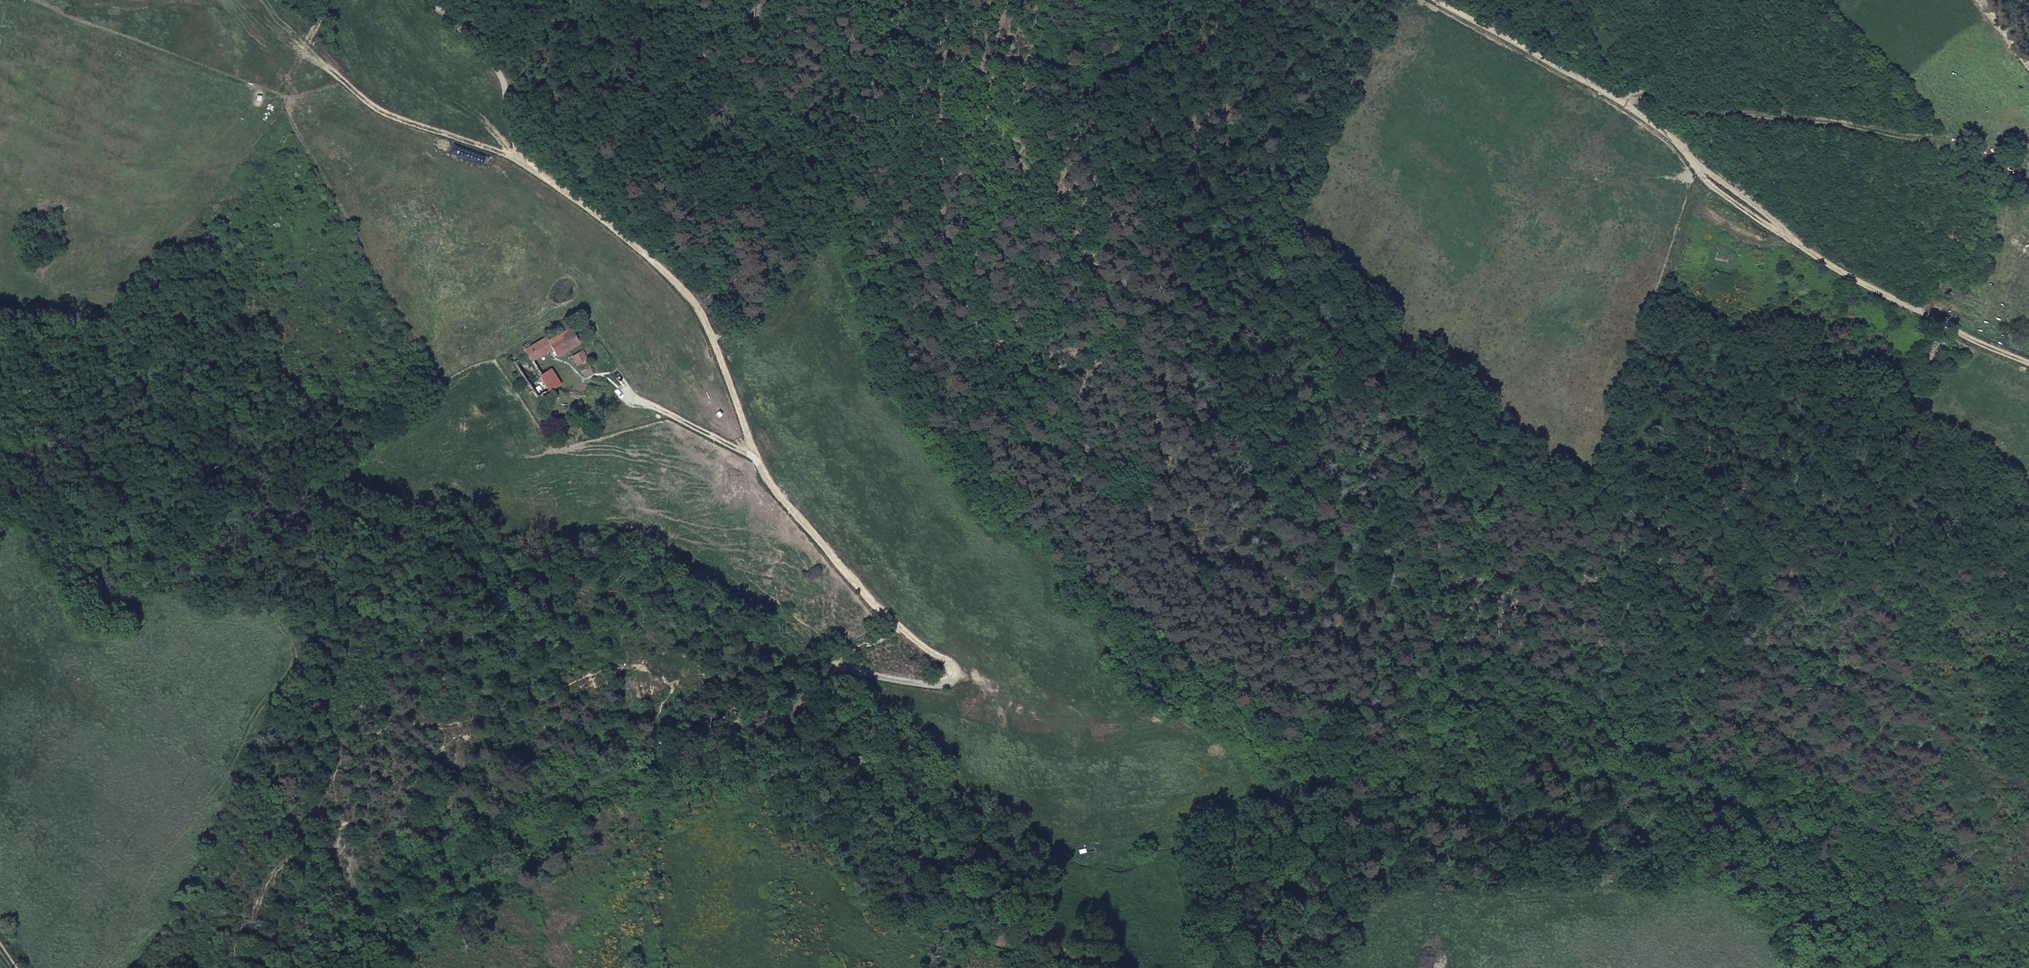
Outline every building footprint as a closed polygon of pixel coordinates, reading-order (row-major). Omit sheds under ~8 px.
[(567,328),(528,351),(533,359),(552,348),(556,355),(576,344),(567,328)] [(577,364),(585,359),(581,352),(572,357),(577,364)] [(541,375),(539,376),(547,389),(558,383),(549,371),(541,375)]
